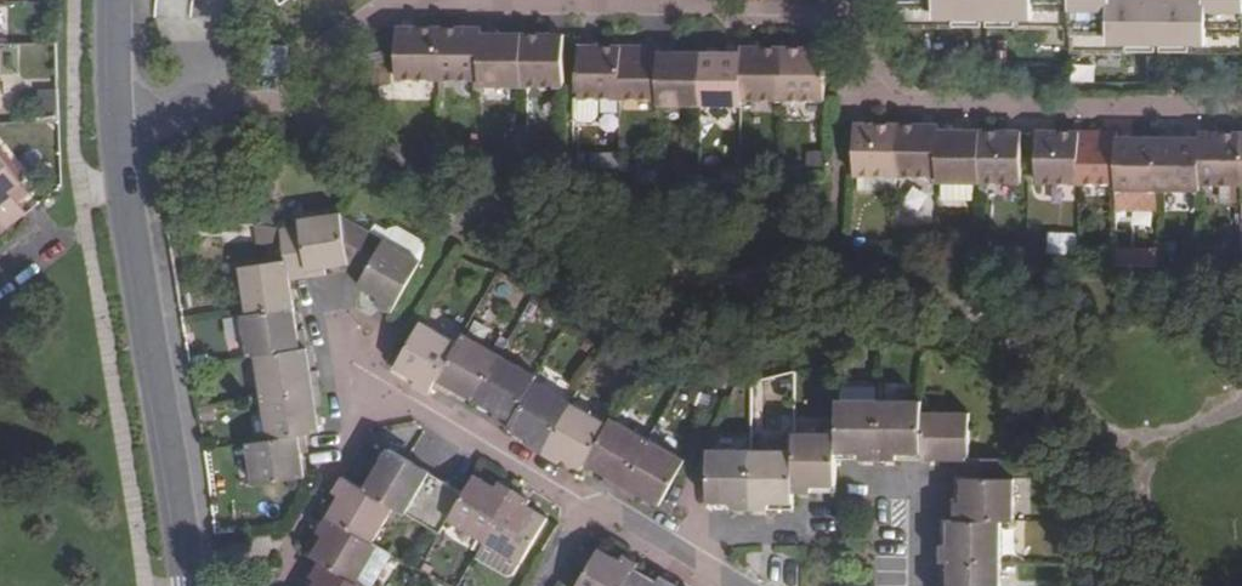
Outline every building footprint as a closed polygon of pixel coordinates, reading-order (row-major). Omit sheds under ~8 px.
[(898,27),(952,27),(953,18),(1018,19),(1019,27),(1071,28),(1072,52),(1126,52),(1127,44),(1189,46),(1190,53),(1241,53),(1241,0),(1205,0),(1204,0),(898,0),(898,27)] [(397,50),(398,79),(439,79),(440,28),(420,29),(398,29),(397,50)] [(440,28),(439,79),(480,80),(480,36),(481,29),(461,28),(440,28)] [(480,80),(480,86),(521,87),(522,37),(503,36),(480,36),(480,80)] [(522,37),(521,87),(564,88),(564,37),(539,37),(522,37)] [(289,81),(288,44),(244,46),(246,82),(289,81)] [(580,47),(580,100),(620,101),(621,47),(600,47),(580,47)] [(621,47),(620,101),(658,101),(660,54),(659,48),(639,48),(621,47)] [(741,55),(741,100),(783,102),(783,49),(763,49),(741,49),(741,55)] [(783,49),(783,102),(826,101),(826,49),(804,49),(783,49)] [(658,101),(659,106),(700,106),(701,54),(680,54),(660,54),(658,101)] [(701,54),(700,106),(741,106),(741,100),(741,55),(722,54),(701,54)] [(855,125),(855,176),(897,176),(897,126),(876,125),(855,125)] [(897,126),(897,176),(938,177),(939,131),(939,126),(920,126),(897,126)] [(938,177),(938,184),(979,184),(981,132),(961,131),(939,131),(938,177)] [(981,132),(979,184),(1022,185),(1022,132),(1002,132),(981,132)] [(1039,132),(1038,185),(1078,185),(1079,132),(1060,132),(1039,132)] [(1079,132),(1078,185),(1116,186),(1117,139),(1117,133),(1100,133),(1079,132)] [(1200,140),(1200,187),(1241,187),(1241,134),(1222,133),(1200,133),(1200,140)] [(1116,186),(1117,191),(1158,191),(1158,140),(1138,140),(1117,139),(1116,186)] [(1158,140),(1158,191),(1199,192),(1200,187),(1200,140),(1180,140),(1158,140)] [(4,230),(14,223),(28,212),(19,201),(9,188),(20,181),(0,156),(0,225),(4,230)] [(29,193),(20,181),(9,188),(19,201),(29,193)] [(300,226),(309,279),(325,277),(324,269),(349,265),(342,224),(341,215),(299,222),(300,226)] [(375,305),(392,314),(420,262),(346,220),(342,224),(349,265),(366,275),(358,288),(379,300),(375,305)] [(239,270),(246,315),(294,308),(290,282),(309,279),(300,226),(282,229),(287,262),(239,270)] [(1159,248),(1120,249),(1120,267),(1159,266),(1159,248)] [(242,316),(249,359),(256,358),(307,349),(304,331),(298,332),(294,308),(246,315),(242,316)] [(412,388),(428,398),(434,388),(458,345),(422,324),(396,369),(416,381),(412,388)] [(453,390),(474,402),(501,356),(464,335),(458,345),(434,388),(449,396),(453,390)] [(256,358),(263,400),(321,390),(318,372),(311,374),(307,349),(256,358)] [(491,420),(508,430),(535,383),(538,378),(501,356),(474,402),(495,414),(491,420)] [(525,448),(541,457),(571,404),(535,383),(508,430),(529,442),(525,448)] [(263,400),(269,442),(307,436),(320,434),(317,410),(324,409),(321,390),(263,400)] [(838,435),(837,460),(880,460),(880,402),(838,401),(838,435)] [(880,402),(880,460),(923,461),(923,415),(923,402),(880,402)] [(561,460),(582,471),(586,465),(608,425),(571,404),(541,457),(558,466),(561,460)] [(955,479),(1011,480),(1011,461),(967,461),(967,415),(923,415),(923,461),(955,461),(955,479)] [(603,483),(619,492),(649,440),(612,419),(608,425),(586,465),(606,477),(603,483)] [(795,452),(795,492),(837,493),(837,460),(838,435),(795,435),(795,452)] [(248,445),(255,486),(305,478),(301,454),(310,453),(307,436),(269,442),(248,445)] [(639,495),(659,507),(674,481),(685,461),(649,440),(619,492),(635,501),(639,495)] [(394,508),(406,514),(430,473),(408,460),(390,450),(366,491),(394,508)] [(708,510),(751,510),(751,452),(709,451),(708,510)] [(751,452),(751,510),(794,511),(795,492),(795,452),(751,452)] [(430,473),(406,514),(440,535),(448,521),(465,494),(430,473)] [(327,518),(373,544),(394,508),(366,491),(343,477),(334,493),(340,497),(327,518)] [(448,521),(484,542),(514,492),(499,483),(495,489),(475,477),(465,494),(448,521)] [(955,479),(955,520),(1001,521),(1013,521),(1014,480),(1011,480),(955,479)] [(519,563),(521,564),(547,520),(528,509),(532,502),(514,492),(484,542),(519,563)] [(319,563),(356,584),(378,548),(373,544),(327,518),(318,533),(323,536),(311,557),(319,563)] [(943,520),(943,564),(1001,564),(1001,521),(955,520),(943,520)] [(484,542),(476,558),(506,576),(512,574),(519,563),(484,542)] [(636,572),(639,566),(623,555),(619,561),(599,550),(578,585),(627,585),(636,572)] [(356,584),(319,563),(310,578),(316,582),(314,585),(359,585),(356,584)] [(942,585),(1000,585),(1001,564),(943,564),(942,585)] [(660,577),(656,582),(636,572),(627,585),(675,585),(660,577)]
